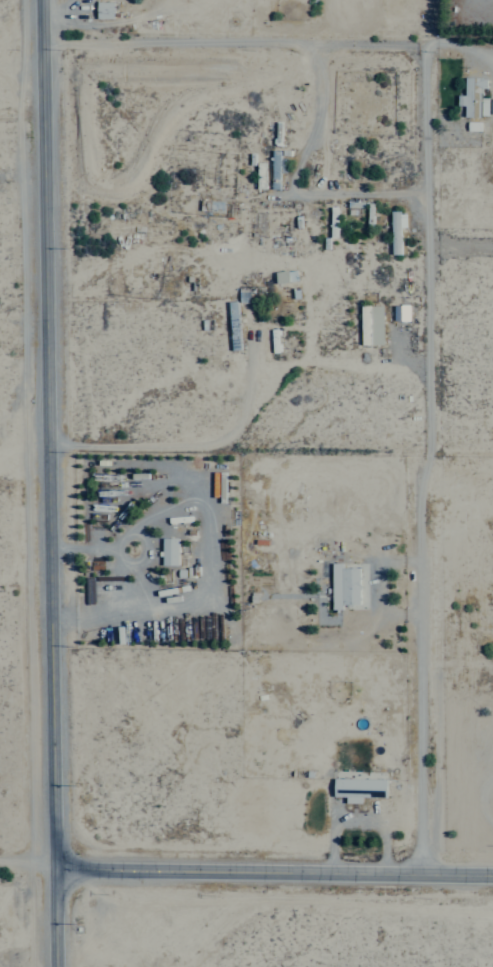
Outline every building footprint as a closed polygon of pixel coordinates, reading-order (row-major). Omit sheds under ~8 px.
[(111,19),(111,2),(94,2),(95,19),(111,19)] [(463,78),(462,96),(455,95),(455,106),(462,106),(462,115),(492,116),(492,98),(480,98),(480,89),(485,89),(485,78),(463,78)] [(269,189),(277,189),(277,151),(270,151),(269,189)] [(254,189),(262,189),(263,163),(255,163),(254,189)] [(404,227),(403,212),(388,213),(389,246),(398,246),(397,227),(404,227)] [(275,283),(294,279),(292,269),(273,272),(275,283)] [(359,344),(381,344),(381,305),(358,305),(359,344)] [(391,320),(406,320),(406,305),(391,305),(391,320)] [(175,565),(176,538),(160,537),(159,564),(175,565)] [(357,567),(339,568),(339,563),(329,563),(330,609),(340,609),(340,604),(357,604),(357,567)] [(108,592),(120,592),(120,576),(107,577),(108,592)] [(343,802),(359,803),(359,797),(384,797),(384,779),(331,778),(331,796),(344,796),(343,802)]
